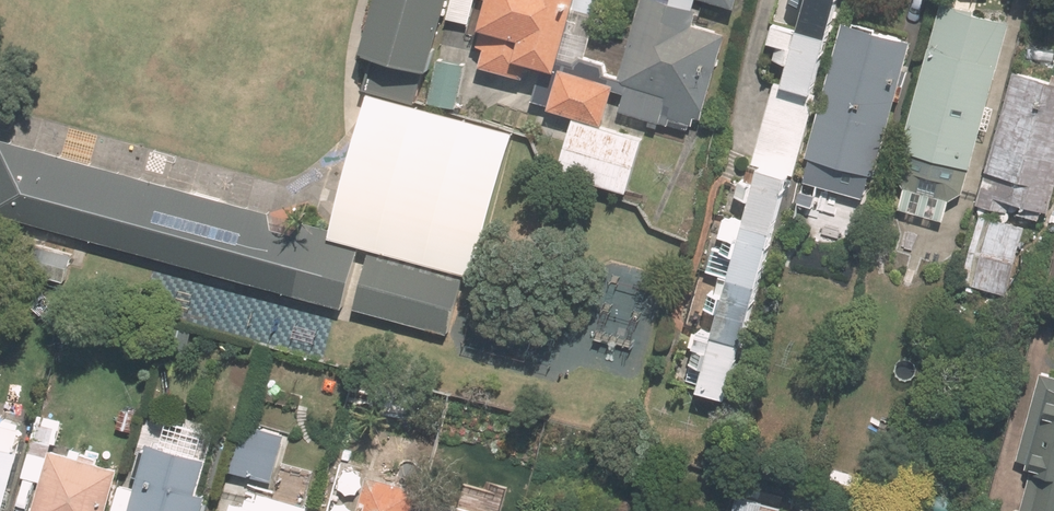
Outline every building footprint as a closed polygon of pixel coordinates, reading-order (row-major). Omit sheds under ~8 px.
[(368,45),(436,61),(451,0),(379,0),(368,45)] [(478,0),(455,0),(450,19),(472,25),(478,0)] [(473,35),(562,58),(577,0),(482,0),(473,35)] [(660,0),(639,0),(611,108),(694,129),(724,17),(660,0)] [(847,0),(795,0),(794,4),(807,7),(801,28),(775,21),(769,42),(779,45),(775,58),(795,63),(789,85),(776,80),(752,167),(755,167),(751,181),(744,179),(738,198),(754,202),(749,222),(732,216),(724,248),(717,246),(709,273),(724,278),(720,293),(715,292),(711,307),(725,312),(719,334),(703,330),(689,381),(704,385),(703,392),(736,402),(847,0)] [(964,213),(1014,23),(946,5),(901,175),(909,191),(904,210),(945,221),(948,209),(964,213)] [(877,176),(914,44),(848,24),(811,156),(818,158),(811,183),(864,198),(870,174),(877,176)] [(466,66),(440,60),(432,103),(458,109),(466,66)] [(612,87),(556,72),(547,107),(603,121),(612,87)] [(1020,73),(983,202),(1018,212),(1041,219),(1044,208),(1052,210),(1053,202),(1053,83),(1020,73)] [(628,191),(642,141),(578,124),(564,173),(628,191)] [(0,142),(0,211),(321,300),(338,237),(307,227),(296,238),(272,233),(266,217),(0,142)] [(1005,294),(1023,229),(984,219),(966,283),(1005,294)] [(63,281),(70,256),(32,246),(25,270),(63,281)] [(378,246),(361,307),(447,330),(465,270),(378,246)] [(1044,377),(1021,460),(1038,465),(1025,510),(1053,510),(1053,379),(1044,377)] [(157,440),(177,445),(184,419),(165,414),(168,405),(145,398),(132,446),(153,452),(157,440)] [(891,422),(880,420),(875,438),(888,440),(891,422)] [(25,433),(19,431),(21,425),(7,421),(6,427),(0,425),(0,510),(3,510),(25,433)] [(282,435),(261,429),(260,438),(239,433),(230,468),(270,479),(282,435)] [(124,473),(95,465),(96,460),(84,456),(83,460),(54,452),(55,446),(31,439),(22,476),(45,482),(37,510),(114,510),(124,473)] [(133,510),(205,510),(208,498),(204,497),(210,477),(170,465),(164,485),(142,479),(133,510)] [(421,491),(372,477),(362,510),(415,510),(421,491)] [(265,496),(261,510),(308,510),(309,508),(265,496)] [(781,510),(737,497),(733,510),(781,510)] [(631,500),(628,510),(655,510),(656,507),(631,500)]
